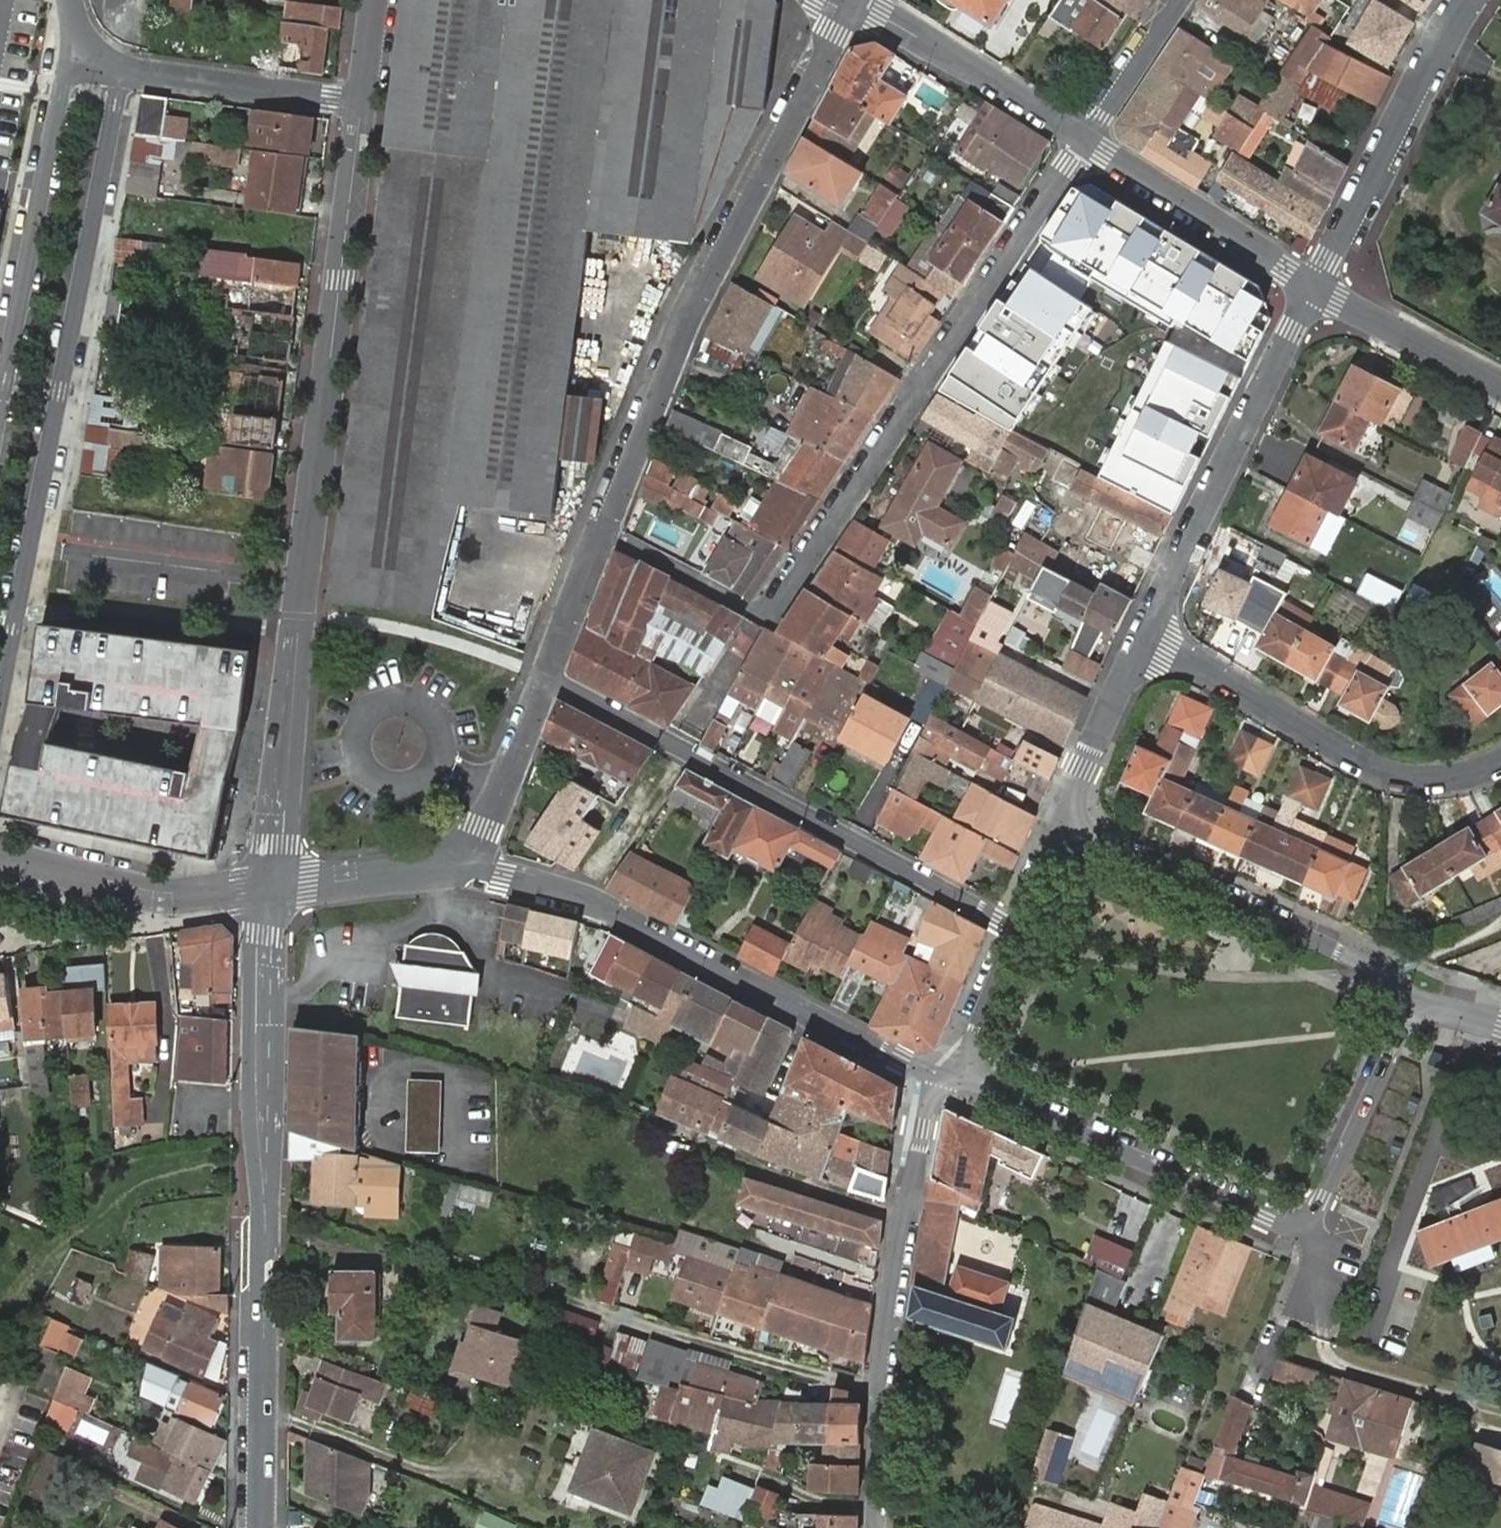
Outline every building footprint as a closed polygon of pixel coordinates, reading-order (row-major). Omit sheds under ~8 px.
[(169,5),(193,9),(194,0),(170,0),(169,5)] [(286,22),(307,25),(309,3),(289,0),(286,22)] [(765,109),(779,2),(776,0),(407,0),(338,545),(331,601),(435,615),(465,500),(557,510),(563,458),(597,464),(603,399),(570,394),(589,230),(694,244),(765,109)] [(950,1),(991,25),(1006,0),(949,0),(950,1)] [(1038,37),(1048,44),(1062,24),(1067,28),(1071,22),(1078,26),(1074,32),(1105,53),(1127,22),(1131,16),(1106,0),(1063,0),(1038,37)] [(1131,16),(1138,20),(1152,0),(1106,0),(1131,16)] [(1198,8),(1250,38),(1271,3),(1266,0),(1204,0),(1198,8)] [(1326,0),(1279,0),(1311,20),(1326,0)] [(1422,13),(1431,0),(1401,0),(1422,13)] [(1271,3),(1250,38),(1261,45),(1283,7),(1273,1),(1271,3)] [(307,25),(327,28),(341,29),(344,7),(309,3),(307,25)] [(307,25),(286,22),(280,66),(321,71),(327,28),(307,25)] [(1307,71),(1323,41),(1327,35),(1305,22),(1255,107),(1262,111),(1276,120),(1280,122),(1296,91),(1307,71)] [(1403,59),(1407,41),(1383,28),(1368,58),(1395,73),(1403,59)] [(1182,31),(1156,70),(1212,103),(1238,65),(1182,31)] [(1379,107),(1395,73),(1323,41),(1307,71),(1348,92),(1379,107)] [(855,52),(835,90),(872,113),(878,116),(892,125),(907,99),(889,88),(884,98),(875,92),(880,83),(895,56),(879,45),(855,52)] [(1189,123),(1212,137),(1238,152),(1250,131),(1262,111),(1255,107),(1245,123),(1228,112),(1212,103),(1156,70),(1117,126),(1117,129),(1123,141),(1199,189),(1209,172),(1192,163),(1198,153),(1203,145),(1183,131),(1189,123)] [(1307,71),(1296,91),(1336,113),(1348,92),(1307,71)] [(889,88),(880,83),(875,92),(884,98),(889,88)] [(872,113),(835,90),(808,140),(844,161),(848,163),(878,116),(872,113)] [(170,115),(171,97),(142,94),(136,135),(167,139),(170,115)] [(1237,97),(1228,112),(1245,123),(1255,107),(1237,97)] [(996,107),(989,103),(967,137),(974,141),(996,107)] [(1026,177),(1050,142),(1038,135),(996,107),(974,141),(967,137),(961,148),(984,163),(990,155),(1026,177)] [(309,151),(313,116),(263,109),(259,145),(309,151)] [(1262,111),(1250,131),(1264,140),(1276,120),(1262,111)] [(170,115),(167,139),(190,142),(192,117),(170,115)] [(1250,131),(1238,152),(1252,161),(1264,140),(1250,131)] [(167,139),(136,135),(126,194),(159,198),(165,155),(167,139)] [(245,147),(190,142),(167,139),(165,155),(243,166),(245,147)] [(844,161),(808,140),(790,175),(840,206),(863,172),(848,163),(844,161)] [(1311,141),(1299,162),(1336,185),(1347,163),(1311,141)] [(309,155),(257,149),(251,194),(304,201),(309,155)] [(1214,179),(1313,238),(1323,219),(1320,216),(1324,207),(1280,179),(1252,161),(1238,152),(1235,155),(1230,151),(1214,179)] [(1209,172),(1215,164),(1198,153),(1192,163),(1209,172)] [(990,155),(984,163),(1019,186),(1026,177),(990,155)] [(1280,179),(1324,207),(1336,185),(1299,162),(1294,173),(1285,167),(1280,179)] [(1481,213),(1500,226),(1500,181),(1481,213)] [(1070,193),(1045,234),(1250,355),(1271,319),(1261,285),(1100,183),(1070,193)] [(899,195),(883,185),(863,216),(879,226),(895,202),(897,199),(897,198),(899,195)] [(995,195),(981,187),(971,203),(952,233),(985,253),(1015,208),(995,195)] [(1001,187),(995,195),(1015,208),(1020,199),(1001,187)] [(960,197),(941,225),(952,233),(971,203),(960,197)] [(895,202),(879,226),(878,228),(875,232),(892,241),(911,210),(895,202)] [(840,223),(835,220),(826,233),(796,214),(785,232),(790,235),(768,273),(809,298),(842,244),(861,256),(869,242),(869,241),(862,237),(853,231),(840,223)] [(863,216),(853,231),(862,237),(869,241),(875,232),(878,228),(879,226),(863,216)] [(941,225),(940,225),(913,269),(956,296),(985,253),(952,233),(941,225)] [(790,235),(785,232),(758,277),(805,305),(809,298),(768,273),(790,235)] [(162,243),(119,238),(115,264),(142,267),(159,270),(162,243)] [(214,276),(300,286),(302,265),(226,257),(223,269),(214,268),(214,276)] [(944,388),(1015,432),(1098,309),(1026,262),(944,388)] [(142,267),(115,264),(110,291),(139,295),(142,267)] [(882,340),(914,360),(940,320),(931,315),(945,292),(902,266),(883,298),(887,300),(890,296),(896,300),(903,304),(882,340)] [(235,307),(297,314),(300,286),(214,276),(210,304),(235,307)] [(742,288),(733,282),(704,336),(744,355),(773,306),(742,288)] [(875,335),(882,340),(903,304),(896,300),(875,335)] [(783,312),(773,306),(744,355),(755,360),(757,361),(785,312),(783,312)] [(229,354),(291,361),(297,314),(235,307),(229,354)] [(744,355),(704,336),(698,347),(738,366),(744,355)] [(1242,375),(1168,338),(1099,476),(1177,516),(1242,375)] [(153,367),(154,352),(136,350),(102,345),(94,395),(137,400),(141,364),(153,367)] [(901,380),(858,355),(833,396),(877,416),(901,380)] [(213,410),(279,420),(285,370),(196,358),(192,379),(212,382),(209,410),(213,410)] [(1372,421),(1382,427),(1401,391),(1357,367),(1338,404),(1372,421)] [(821,390),(806,414),(818,419),(819,418),(833,396),(821,390)] [(977,443),(969,456),(990,466),(1015,432),(974,409),(972,412),(937,394),(923,415),(977,443)] [(137,400),(94,395),(89,424),(138,430),(142,401),(137,400)] [(819,418),(818,419),(861,440),(877,416),(833,396),(819,418)] [(1372,421),(1338,404),(1323,434),(1357,451),(1372,421)] [(749,447),(671,409),(664,427),(739,462),(741,463),(772,478),(775,479),(821,501),(847,462),(804,442),(792,436),(786,434),(778,450),(783,453),(776,465),(747,452),(749,447)] [(279,420),(213,410),(211,422),(226,425),(222,441),(275,448),(279,420)] [(818,419),(806,414),(792,436),(804,442),(818,419)] [(923,415),(914,429),(969,456),(977,443),(923,415)] [(861,440),(818,419),(804,442),(847,462),(861,440)] [(211,422),(209,440),(222,441),(226,425),(211,422)] [(151,458),(155,432),(138,430),(89,424),(81,474),(85,474),(118,479),(121,454),(151,458)] [(1470,425),(1450,462),(1466,471),(1486,433),(1470,425)] [(1023,459),(1041,469),(1050,450),(1015,432),(990,466),(994,468),(991,474),(1009,483),(1023,459)] [(1473,488),(1488,496),(1483,506),(1500,515),(1500,441),(1498,439),(1473,488)] [(964,463),(933,445),(885,528),(917,545),(925,531),(953,548),(966,523),(939,507),(964,463)] [(205,490),(270,499),(276,454),(228,447),(227,454),(210,452),(205,490)] [(1071,461),(1065,458),(1054,478),(1067,486),(1078,465),(1071,461)] [(1309,458),(1292,490),(1329,510),(1340,515),(1357,482),(1309,458)] [(652,460),(647,474),(666,485),(672,471),(652,460)] [(1072,489),(1164,536),(1177,516),(1099,476),(1083,468),(1072,489)] [(647,474),(640,493),(676,512),(679,505),(710,521),(715,511),(714,511),(694,500),(683,493),(666,485),(647,474)] [(746,528),(787,551),(821,501),(775,479),(746,528)] [(1427,480),(1417,499),(1445,513),(1454,493),(1427,480)] [(703,483),(694,500),(714,511),(723,494),(703,483)] [(1329,510),(1292,490),(1274,523),(1311,543),(1329,510)] [(993,517),(1009,527),(1022,504),(1005,496),(993,517)] [(1445,513),(1417,499),(1408,515),(1436,529),(1437,527),(1445,513)] [(888,539),(854,520),(837,544),(874,565),(888,539)] [(710,564),(705,574),(754,602),(787,551),(746,528),(733,522),(722,542),(708,535),(696,557),(710,564)] [(1482,538),(1479,545),(1488,557),(1496,543),(1482,538)] [(1046,569),(1051,559),(1054,553),(1025,539),(1017,554),(1046,569)] [(987,567),(1005,577),(1010,568),(1017,554),(1000,545),(987,567)] [(1287,556),(1267,545),(1260,558),(1280,569),(1287,556)] [(632,705),(670,578),(618,550),(573,672),(631,705),(632,705)] [(808,588),(865,622),(878,600),(871,595),(882,578),(833,551),(808,588)] [(1010,568),(1039,583),(1046,569),(1017,554),(1010,568)] [(1046,569),(1077,585),(1083,574),(1051,560),(1046,569)] [(1298,570),(1286,564),(1274,587),(1270,594),(1252,628),(1264,635),(1257,649),(1287,666),(1288,665),(1308,629),(1315,616),(1283,599),(1298,570)] [(1039,583),(1030,600),(1083,630),(1100,597),(1098,596),(1077,585),(1046,569),(1039,583)] [(1206,604),(1252,628),(1270,594),(1274,587),(1258,579),(1254,586),(1223,569),(1206,604)] [(1482,602),(1491,594),(1500,605),(1500,579),(1493,570),(1470,588),(1482,602)] [(1392,613),(1403,592),(1370,574),(1359,596),(1392,613)] [(724,606),(670,578),(632,705),(647,714),(662,666),(699,685),(728,642),(710,632),(724,606)] [(1116,636),(1133,599),(1105,584),(1099,596),(1100,597),(1083,630),(1072,652),(1090,660),(1106,631),(1116,636)] [(995,595),(977,586),(962,616),(980,626),(992,601),(995,595)] [(1416,586),(1404,610),(1417,618),(1430,593),(1416,586)] [(852,645),(866,622),(865,622),(808,588),(779,631),(826,657),(833,646),(838,637),(852,645)] [(977,632),(973,641),(999,653),(1005,642),(1012,627),(1019,613),(992,601),(980,626),(977,632)] [(744,618),(724,606),(710,632),(728,642),(744,618)] [(954,611),(951,618),(977,632),(980,626),(962,616),(954,611)] [(951,618),(929,659),(955,673),(973,641),(977,632),(951,618)] [(256,650),(42,624),(33,703),(246,730),(256,650)] [(1028,634),(1012,627),(1005,642),(1020,650),(1028,634)] [(737,679),(766,695),(785,706),(814,655),(764,628),(737,679)] [(1330,689),(1348,658),(1337,651),(1339,646),(1308,629),(1288,665),(1330,689)] [(973,641),(955,673),(948,685),(976,699),(999,653),(973,641)] [(852,655),(833,646),(826,657),(845,667),(852,655)] [(1400,670),(1356,646),(1348,658),(1362,666),(1362,667),(1360,671),(1391,688),(1399,686),(1404,678),(1400,670)] [(1072,652),(1065,667),(1096,682),(1103,667),(1090,660),(1072,652)] [(999,653),(976,699),(1031,727),(1039,713),(1074,731),(1089,698),(999,653)] [(794,736),(800,726),(804,717),(832,666),(814,655),(785,706),(775,725),(794,736)] [(913,712),(929,720),(931,716),(948,685),(955,673),(929,659),(925,657),(918,671),(931,679),(913,712)] [(1362,666),(1348,658),(1330,689),(1344,698),(1341,705),(1371,721),(1373,719),(1382,724),(1386,725),(1390,724),(1393,723),(1396,720),(1398,717),(1398,713),(1398,709),(1395,704),(1393,703),(1385,698),(1391,688),(1360,671),(1362,667),(1362,666)] [(1483,678),(1479,675),(1452,697),(1474,727),(1500,706),(1500,663),(1483,678)] [(662,666),(647,714),(670,726),(699,685),(662,666)] [(804,717),(841,737),(861,699),(868,685),(832,666),(804,717)] [(755,714),(775,725),(785,706),(766,695),(755,714)] [(1183,732),(1196,702),(1182,695),(1169,725),(1183,732)] [(861,699),(841,737),(884,761),(904,722),(861,699)] [(563,701),(547,741),(633,785),(656,751),(563,701)] [(1212,709),(1196,702),(1183,732),(1197,738),(1198,738),(1212,709)] [(1039,713),(1031,727),(1069,744),(1074,731),(1039,713)] [(913,752),(946,768),(954,753),(981,769),(983,763),(1007,776),(1015,760),(931,716),(929,720),(913,752)] [(800,726),(836,746),(841,737),(804,717),(800,726)] [(703,743),(714,748),(726,725),(716,719),(703,743)] [(1176,746),(1183,732),(1169,725),(1155,755),(1170,762),(1176,746)] [(1197,738),(1183,732),(1176,746),(1191,752),(1197,738)] [(1230,762),(1244,769),(1247,762),(1259,738),(1244,732),(1230,762)] [(22,736),(5,815),(109,837),(216,859),(231,780),(194,773),(53,743),(22,736)] [(1027,738),(1017,760),(1041,773),(1053,779),(1063,757),(1027,738)] [(1247,762),(1244,769),(1259,776),(1272,745),(1259,738),(1247,762)] [(790,742),(772,775),(791,785),(808,751),(790,742)] [(1154,798),(1148,813),(1179,829),(1196,792),(1177,783),(1191,752),(1176,746),(1170,762),(1154,798)] [(1154,798),(1170,762),(1155,755),(1139,747),(1123,783),(1154,798)] [(893,790),(913,800),(926,776),(938,782),(946,768),(913,752),(893,790)] [(1304,803),(1317,773),(1304,766),(1289,796),(1303,803),(1304,803)] [(756,806),(690,771),(672,799),(718,823),(705,846),(729,860),(732,852),(756,806)] [(1032,791),(1045,798),(1053,779),(1041,773),(1032,791)] [(1331,780),(1317,773),(1304,803),(1303,803),(1317,809),(1331,780)] [(554,858),(559,861),(584,821),(599,796),(568,777),(528,842),(554,858)] [(1234,791),(1203,777),(1196,792),(1227,806),(1234,791)] [(980,826),(1023,847),(1037,815),(977,785),(973,792),(980,795),(977,802),(989,808),(980,826)] [(1249,793),(1236,787),(1234,791),(1227,806),(1212,842),(1241,856),(1258,820),(1241,812),(1249,793)] [(921,859),(966,883),(982,850),(989,838),(913,800),(893,790),(877,818),(911,837),(922,824),(926,823),(937,829),(921,859)] [(1227,806),(1196,792),(1179,829),(1212,842),(1227,806)] [(1266,801),(1249,793),(1241,812),(1258,820),(1266,803),(1266,801)] [(1266,803),(1258,820),(1241,856),(1273,870),(1289,834),(1277,829),(1285,811),(1266,803)] [(756,806),(732,852),(775,875),(790,849),(824,867),(833,872),(843,852),(756,806)] [(1297,817),(1285,811),(1277,829),(1289,834),(1295,820),(1297,817)] [(1500,848),(1500,811),(1485,820),(1485,821),(1500,848)] [(1289,834),(1273,870),(1305,885),(1328,834),(1295,820),(1289,834)] [(1457,877),(1500,850),(1500,848),(1485,821),(1485,820),(1438,847),(1457,877)] [(584,821),(559,861),(576,871),(601,831),(584,821)] [(1328,834),(1305,885),(1338,900),(1340,894),(1352,899),(1367,869),(1353,863),(1359,848),(1328,834)] [(1021,854),(989,838),(982,850),(1015,867),(1015,866),(1021,854)] [(1408,905),(1457,877),(1438,847),(1390,876),(1408,905)] [(635,855),(611,890),(637,904),(675,925),(693,895),(696,890),(635,855)] [(850,858),(846,872),(865,879),(870,865),(850,858)] [(833,872),(824,867),(803,906),(812,911),(816,903),(833,872)] [(706,901),(693,895),(675,925),(689,933),(706,901)] [(988,930),(930,899),(915,941),(940,950),(932,969),(965,985),(988,930)] [(1452,919),(1456,929),(1500,911),(1500,900),(1452,919)] [(816,903),(812,911),(793,946),(785,962),(810,972),(814,962),(849,978),(849,977),(855,965),(866,940),(830,922),(834,913),(816,903)] [(536,913),(510,906),(504,930),(530,936),(536,913)] [(563,920),(536,913),(530,936),(543,940),(556,943),(563,920)] [(910,941),(874,924),(867,937),(902,955),(910,941)] [(234,938),(223,925),(181,931),(186,961),(195,962),(197,993),(234,992),(234,938)] [(755,927),(739,959),(776,978),(785,962),(793,946),(755,927)] [(537,971),(543,940),(530,936),(522,966),(537,971)] [(867,937),(866,940),(855,965),(897,983),(875,1030),(902,1044),(932,969),(902,955),(867,937)] [(655,960),(613,938),(596,973),(639,994),(655,960)] [(482,974),(473,957),(450,954),(440,941),(425,951),(407,948),(402,992),(398,1019),(472,1027),(482,974)] [(655,960),(639,994),(665,1008),(666,1008),(683,974),(668,966),(655,960)] [(195,962),(186,961),(180,962),(182,994),(197,993),(195,962)] [(107,989),(105,964),(85,966),(87,990),(94,990),(107,989)] [(85,966),(62,967),(63,986),(66,1020),(67,1034),(96,1032),(94,990),(87,990),(85,966)] [(932,969),(902,1044),(922,1054),(936,1052),(965,985),(932,969)] [(766,1091),(794,1029),(775,1020),(683,974),(666,1008),(665,1008),(661,1017),(652,1033),(668,1041),(678,1022),(739,1053),(733,1065),(710,1055),(706,1065),(734,1077),(766,1091)] [(0,977),(0,1020),(13,1019),(12,1009),(8,976),(0,977)] [(28,1025),(24,1025),(33,1098),(45,1098),(39,1023),(66,1020),(63,986),(25,990),(28,1025)] [(665,1008),(639,994),(635,1004),(661,1017),(665,1008)] [(661,1017),(635,1004),(628,1022),(652,1033),(661,1017)] [(159,1005),(108,1007),(114,1135),(139,1134),(137,1093),(122,1093),(120,1064),(161,1063),(159,1005)] [(13,1019),(0,1020),(0,1041),(15,1038),(13,1019)] [(228,1021),(185,1021),(177,1082),(228,1083),(228,1021)] [(359,1038),(293,1028),(292,1120),(292,1131),(347,1148),(358,1152),(358,1139),(359,1038)] [(895,1124),(901,1083),(855,1060),(807,1036),(785,1091),(849,1116),(852,1108),(895,1124)] [(1451,1052),(1439,1047),(1434,1061),(1445,1066),(1451,1052)] [(726,1097),(734,1077),(706,1065),(693,1060),(685,1080),(723,1096),(726,1097)] [(73,1076),(76,1108),(93,1107),(91,1075),(73,1076)] [(676,1076),(662,1112),(709,1132),(723,1096),(685,1080),(676,1076)] [(439,1082),(412,1082),(411,1149),(438,1149),(439,1082)] [(844,1130),(849,1116),(785,1091),(775,1117),(761,1153),(886,1201),(889,1172),(892,1149),(844,1130)] [(775,1117),(726,1097),(723,1096),(709,1132),(761,1153),(775,1117)] [(1031,1184),(1044,1156),(947,1110),(940,1144),(928,1200),(961,1215),(976,1222),(991,1160),(1000,1164),(999,1170),(1031,1184)] [(12,1171),(9,1126),(0,1127),(0,1172),(12,1171)] [(399,1214),(400,1164),(399,1164),(368,1155),(368,1159),(347,1158),(347,1148),(292,1131),(292,1155),(318,1156),(315,1200),(367,1202),(368,1214),(399,1214)] [(747,1177),(740,1201),(879,1247),(883,1222),(747,1177)] [(439,1212),(450,1217),(453,1209),(460,1194),(465,1182),(451,1178),(439,1212)] [(1452,1206),(1474,1190),(1469,1179),(1431,1194),(1437,1211),(1452,1206)] [(460,1194),(487,1201),(490,1189),(465,1182),(460,1194)] [(961,1215),(928,1200),(911,1285),(914,1286),(912,1303),(909,1318),(1006,1349),(1016,1318),(1000,1313),(1010,1283),(960,1267),(954,1287),(950,1296),(944,1295),(961,1215)] [(1417,1234),(1430,1267),(1500,1240),(1500,1202),(1417,1234)] [(1186,1329),(1194,1306),(1199,1295),(1219,1304),(1242,1245),(1197,1226),(1164,1305),(1172,1309),(1167,1321),(1186,1329)] [(675,1299),(720,1314),(737,1260),(741,1248),(683,1228),(677,1245),(675,1252),(689,1256),(683,1273),(675,1299)] [(677,1245),(638,1233),(632,1250),(624,1272),(634,1275),(648,1280),(653,1261),(670,1268),(675,1252),(677,1245)] [(1100,1251),(1104,1239),(1094,1236),(1090,1247),(1100,1251)] [(840,1237),(835,1252),(856,1259),(861,1245),(840,1237)] [(1133,1253),(1134,1252),(1104,1239),(1100,1251),(1090,1247),(1083,1263),(1096,1268),(1123,1279),(1133,1253)] [(1222,1316),(1249,1248),(1242,1245),(1219,1304),(1199,1295),(1194,1306),(1222,1316)] [(616,1246),(605,1278),(620,1283),(624,1272),(632,1250),(616,1246)] [(741,1248),(737,1260),(758,1267),(762,1255),(741,1248)] [(230,1317),(230,1294),(222,1294),(222,1249),(170,1250),(170,1274),(182,1274),(183,1296),(230,1317)] [(148,1278),(149,1275),(156,1258),(136,1252),(130,1269),(148,1278)] [(670,1268),(683,1273),(689,1256),(675,1252),(670,1268)] [(737,1260),(720,1314),(763,1328),(780,1275),(758,1267),(737,1260)] [(1114,1313),(1128,1280),(1123,1279),(1098,1269),(1065,1372),(1086,1381),(1091,1371),(1138,1391),(1163,1334),(1114,1313)] [(376,1338),(376,1272),(332,1270),(332,1313),(343,1312),(343,1339),(376,1338)] [(97,1298),(129,1310),(138,1285),(106,1273),(97,1298)] [(182,1274),(170,1274),(149,1275),(148,1278),(148,1280),(183,1296),(182,1274)] [(762,1333),(757,1347),(763,1349),(769,1330),(864,1362),(872,1306),(780,1275),(763,1328),(762,1333)] [(95,1285),(78,1277),(67,1301),(85,1309),(95,1285)] [(612,1305),(613,1305),(620,1283),(605,1278),(598,1300),(612,1305)] [(500,1311),(480,1304),(460,1364),(507,1380),(513,1361),(518,1359),(520,1350),(518,1345),(521,1338),(494,1329),(500,1311)] [(202,1373),(216,1341),(210,1338),(218,1320),(187,1307),(183,1315),(174,1312),(169,1319),(163,1316),(146,1348),(202,1373)] [(595,1340),(601,1321),(555,1307),(551,1324),(595,1340)] [(68,1326),(71,1320),(54,1311),(43,1339),(60,1346),(62,1342),(78,1349),(83,1334),(68,1326)] [(756,1331),(751,1346),(756,1347),(757,1347),(762,1333),(756,1331)] [(620,1332),(615,1350),(612,1361),(635,1370),(643,1346),(645,1340),(620,1332)] [(674,1356),(677,1346),(651,1339),(648,1348),(674,1356)] [(228,1345),(216,1341),(202,1373),(215,1378),(228,1345)] [(597,1343),(592,1362),(609,1367),(612,1361),(615,1350),(597,1343)] [(664,1386),(674,1356),(648,1348),(638,1377),(664,1386)] [(754,1401),(758,1401),(763,1383),(682,1357),(671,1388),(677,1390),(679,1384),(721,1394),(754,1401)] [(1321,1371),(1278,1358),(1272,1377),(1315,1390),(1317,1383),(1321,1371)] [(183,1375),(153,1360),(152,1397),(169,1405),(172,1399),(181,1404),(179,1409),(213,1425),(226,1398),(182,1377),(183,1375)] [(298,1410),(323,1419),(325,1412),(352,1422),(369,1377),(324,1361),(313,1392),(304,1389),(298,1410)] [(79,1409),(95,1374),(81,1367),(72,1363),(59,1400),(64,1402),(79,1409)] [(1134,1401),(1138,1391),(1091,1371),(1086,1381),(1134,1401)] [(1341,1391),(1344,1379),(1321,1371),(1317,1383),(1341,1391)] [(1329,1436),(1363,1448),(1380,1390),(1344,1379),(1341,1391),(1329,1436)] [(409,1383),(400,1404),(431,1417),(440,1396),(409,1383)] [(653,1420),(711,1435),(721,1394),(679,1384),(677,1390),(673,1407),(657,1404),(653,1420)] [(860,1442),(861,1405),(858,1405),(858,1395),(833,1388),(831,1403),(828,1441),(860,1442)] [(1387,1455),(1405,1398),(1380,1390),(1363,1448),(1387,1455)] [(769,1450),(782,1402),(758,1401),(754,1401),(721,1394),(711,1435),(735,1441),(769,1450)] [(1249,1404),(1234,1396),(1225,1419),(1241,1427),(1249,1404)] [(81,1410),(79,1409),(64,1402),(57,1419),(73,1427),(81,1410)] [(828,1441),(831,1403),(782,1402),(769,1450),(784,1453),(787,1437),(828,1441)] [(161,1447),(212,1472),(225,1443),(164,1415),(161,1421),(151,1443),(161,1447)] [(1241,1427),(1225,1419),(1212,1451),(1231,1457),(1241,1427)] [(83,1420),(78,1433),(102,1443),(107,1430),(83,1420)] [(1070,1435),(1047,1428),(1041,1446),(1064,1453),(1070,1435)] [(367,1458),(308,1435),(307,1488),(360,1509),(366,1491),(367,1458)] [(650,1457),(593,1435),(572,1491),(628,1513),(650,1457)] [(711,1435),(707,1451),(733,1456),(735,1441),(711,1435)] [(198,1504),(212,1472),(161,1447),(151,1443),(144,1439),(137,1454),(151,1461),(141,1477),(198,1504)] [(860,1464),(860,1442),(828,1441),(826,1463),(860,1464)] [(1475,1441),(1465,1472),(1500,1483),(1500,1449),(1475,1441)] [(1321,1490),(1334,1449),(1322,1445),(1311,1476),(1311,1479),(1308,1486),(1321,1490)] [(1064,1453),(1041,1446),(1032,1474),(1055,1483),(1064,1453)] [(784,1453),(769,1450),(764,1469),(778,1473),(784,1453)] [(57,1504),(74,1463),(48,1451),(30,1491),(57,1504)] [(1300,1507),(1308,1486),(1311,1479),(1299,1474),(1297,1476),(1231,1457),(1212,1451),(1203,1474),(1201,1478),(1289,1504),(1300,1507)] [(811,1489),(823,1490),(826,1463),(813,1461),(811,1489)] [(823,1490),(859,1492),(859,1491),(860,1464),(826,1463),(823,1490)] [(1203,1474),(1183,1466),(1173,1498),(1191,1504),(1201,1478),(1203,1474)] [(709,1492),(703,1506),(744,1522),(750,1506),(757,1490),(724,1477),(716,1495),(709,1492)] [(1320,1518),(1335,1523),(1344,1498),(1344,1497),(1321,1490),(1308,1486),(1300,1507),(1299,1512),(1320,1518)] [(744,1522),(759,1527),(766,1527),(770,1517),(774,1508),(778,1498),(757,1489),(757,1490),(750,1506),(744,1522)] [(1112,1501),(1103,1526),(1033,1502),(1024,1527),(1027,1527),(1157,1527),(1167,1498),(1145,1490),(1138,1510),(1112,1501)] [(1167,1498),(1157,1527),(1194,1527),(1201,1511),(1190,1507),(1167,1498)] [(1366,1505),(1344,1498),(1335,1523),(1354,1527),(1357,1527),(1365,1507),(1366,1505)] [(774,1508),(770,1517),(797,1526),(798,1512),(774,1508)] [(859,1515),(798,1512),(797,1526),(797,1527),(858,1527),(859,1515)] [(1335,1523),(1320,1518),(1317,1527),(1333,1527),(1335,1523)]
